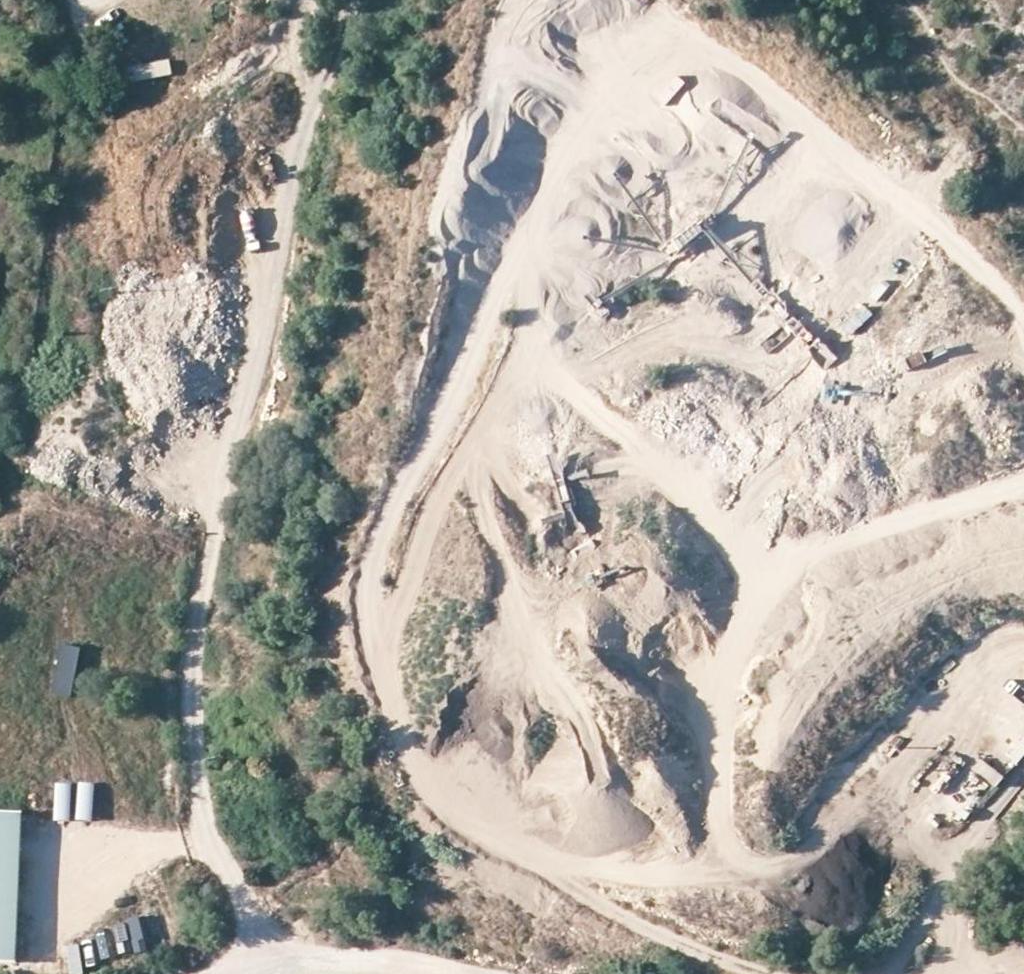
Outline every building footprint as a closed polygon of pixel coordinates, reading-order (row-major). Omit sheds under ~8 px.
[(127,69),(130,84),(173,75),(170,60),(127,69)] [(866,308),(844,326),(853,337),(874,319),(866,308)] [(1023,764),(1023,737),(1023,736),(1009,761),(1021,769),(1023,764)] [(982,761),(973,772),(997,791),(1006,779),(982,761)] [(0,821),(0,968),(20,969),(28,822),(0,821)]
